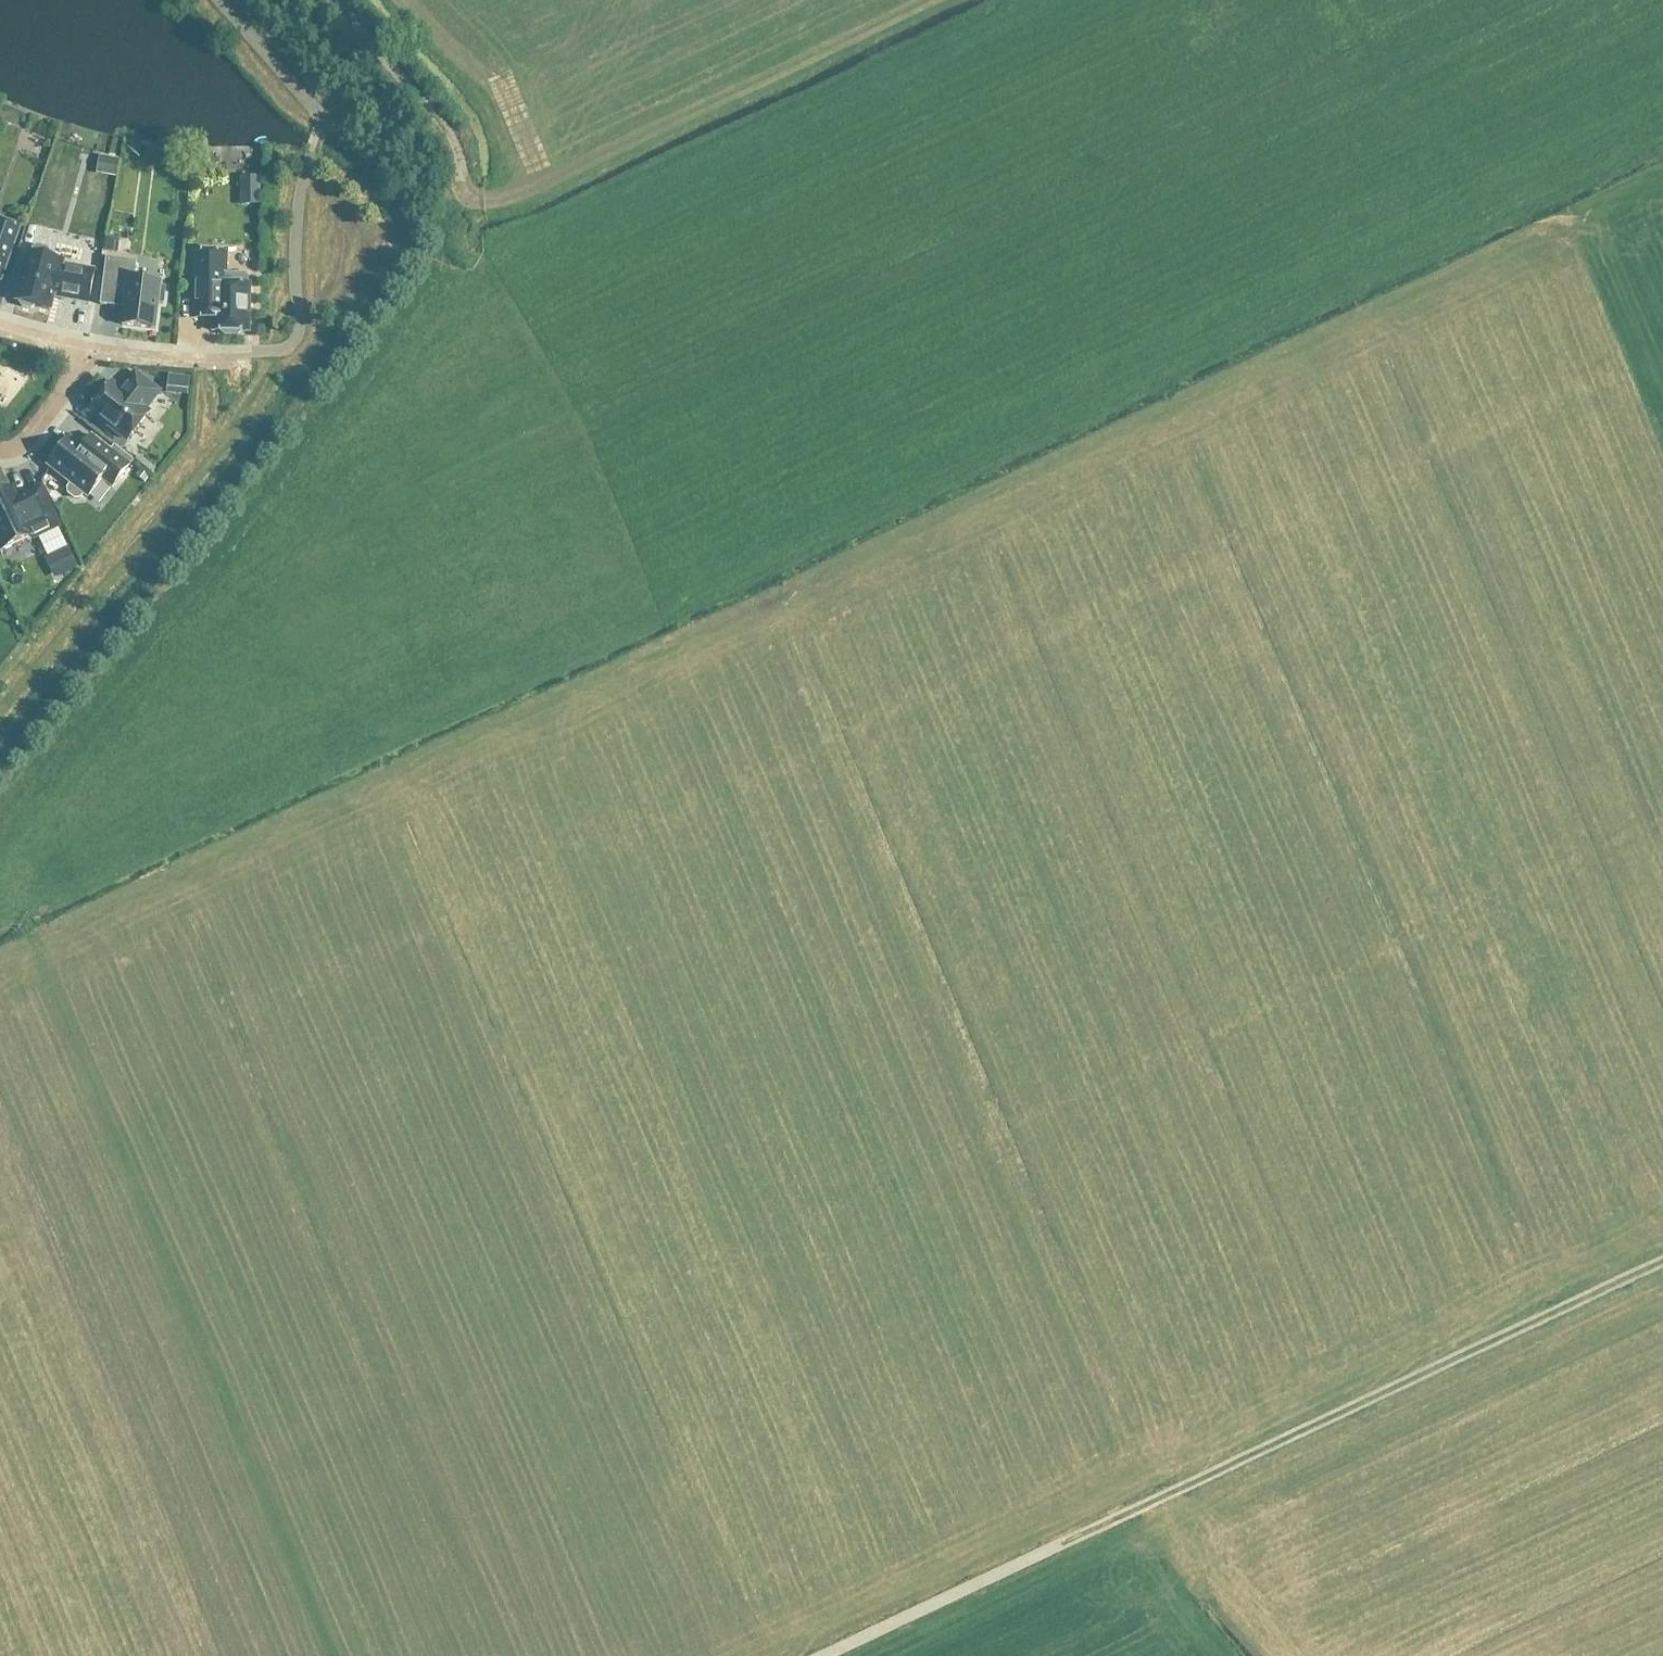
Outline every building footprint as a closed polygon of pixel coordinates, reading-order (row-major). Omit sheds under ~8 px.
[(18,227),(0,221),(0,278),(18,227)] [(48,257),(49,252),(46,248),(37,246),(33,248),(31,253),(29,252),(16,301),(19,301),(21,306),(30,308),(34,305),(49,309),(53,294),(60,296),(60,298),(88,303),(94,269),(62,263),(62,261),(48,257)] [(194,252),(194,291),(193,317),(213,317),(213,331),(220,331),(224,335),(236,335),(241,331),(248,331),(248,285),(247,285),(247,277),(244,273),(225,273),(225,252),(194,252)] [(136,260),(105,257),(100,304),(115,306),(115,303),(124,304),(121,324),(155,328),(158,303),(163,303),(165,286),(160,286),(161,281),(133,277),(136,260)] [(91,304),(87,325),(97,326),(101,306),(91,304)] [(90,410),(127,439),(148,413),(143,409),(157,391),(135,374),(124,387),(126,388),(122,393),(110,384),(90,410)] [(172,374),(171,387),(188,389),(190,376),(172,374)] [(91,435),(82,446),(69,436),(47,464),(71,484),(68,487),(68,492),(74,497),(79,497),(83,493),(87,496),(101,479),(111,487),(133,460),(115,446),(111,450),(91,435)] [(32,535),(33,537),(58,525),(40,488),(16,499),(11,488),(0,493),(0,550),(32,535)] [(67,547),(52,554),(61,573),(76,566),(67,547)]
